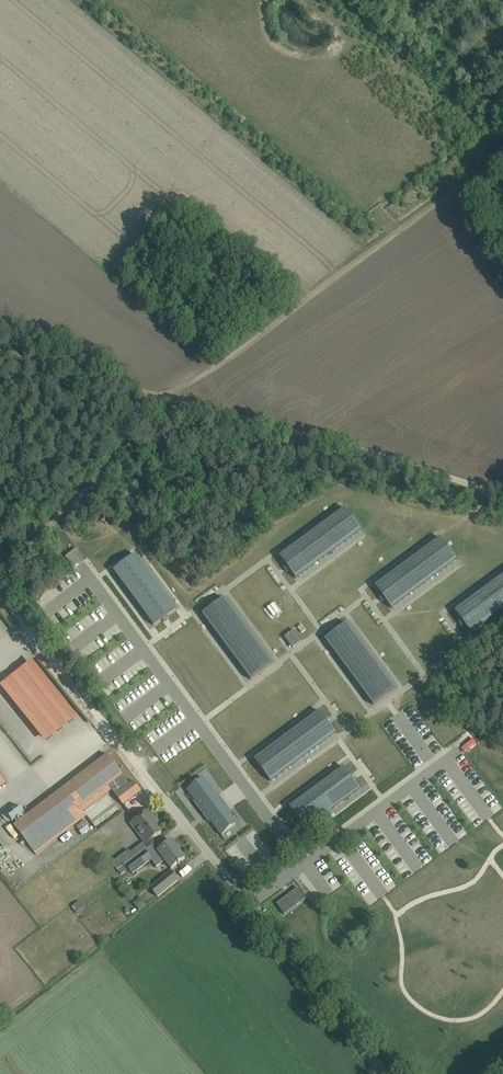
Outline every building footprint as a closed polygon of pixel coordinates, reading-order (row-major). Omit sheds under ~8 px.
[(345,508),(279,557),(285,565),(283,567),(287,573),(289,571),(295,578),(361,530),(345,508)] [(436,530),(372,580),(376,585),(440,536),(436,530)] [(440,538),(375,587),(381,595),(378,597),(382,602),(385,600),(391,608),(456,560),(440,538)] [(76,549),(65,557),(70,564),(73,568),(84,560),(80,554),(76,549)] [(135,555),(113,571),(154,626),(162,620),(163,622),(169,618),(167,616),(175,610),(135,555)] [(454,608),(502,574),(502,566),(450,603),(454,608)] [(454,611),(460,619),(458,621),(462,627),(464,625),(470,633),(502,609),(502,575),(454,611)] [(210,609),(202,615),(250,680),(272,664),(224,598),(215,605),(214,602),(208,606),(210,609)] [(333,634),(325,640),(373,705),(395,689),(346,624),(339,630),(337,627),(331,631),(333,634)] [(284,636),(293,647),(302,639),(294,629),(284,636)] [(320,711),(254,760),(270,782),(336,733),(330,725),(332,723),(328,717),(326,719),(320,711)] [(107,755),(13,826),(36,855),(86,817),(82,813),(93,805),(90,801),(109,787),(115,795),(123,805),(141,792),(133,781),(129,784),(107,755)] [(288,808),(304,830),(360,789),(354,780),(357,778),(353,773),(350,775),(344,767),(288,808)] [(187,790),(195,801),(211,822),(222,836),(221,834),(236,822),(237,824),(228,811),(216,796),(203,778),(204,780),(189,792),(187,790)] [(155,818),(149,811),(132,823),(147,844),(161,833),(152,821),(155,818)] [(158,852),(153,845),(126,866),(133,875),(151,860),(156,867),(165,860),(171,869),(178,864),(178,865),(180,864),(179,863),(185,859),(172,841),(158,852)] [(142,843),(130,853),(134,858),(147,848),(142,843)] [(154,885),(150,888),(157,897),(161,894),(170,887),(178,880),(171,871),(162,878),(154,885)] [(298,888),(276,904),(284,915),(306,899),(298,888)] [(78,902),(70,908),(75,915),(83,909),(78,902)]
